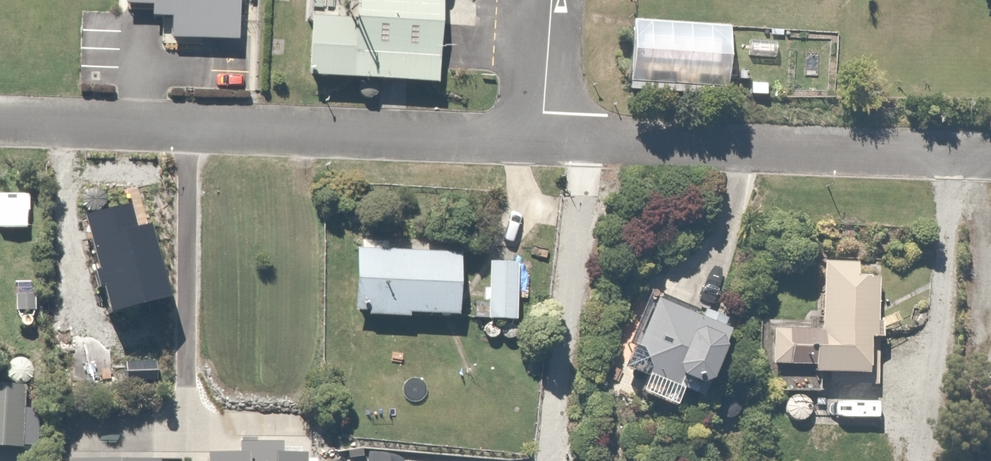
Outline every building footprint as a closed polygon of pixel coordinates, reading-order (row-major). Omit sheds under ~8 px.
[(315,79),(441,85),(445,0),(361,0),(360,22),(318,19),(315,79)] [(739,23),(634,19),(631,93),(736,96),(739,23)] [(786,27),(748,26),(745,94),(783,95),(786,27)] [(83,211),(110,310),(173,294),(154,223),(139,228),(131,198),(83,211)] [(465,250),(356,248),(355,317),(464,318),(465,250)] [(521,260),(483,260),(483,320),(521,320),(521,260)] [(804,322),(770,322),(770,366),(821,366),(821,377),(831,377),(831,385),(878,385),(878,337),(891,337),(891,322),(883,322),(883,276),(871,276),(871,262),(824,262),(824,331),(804,331),(804,322)] [(730,319),(663,295),(659,306),(648,303),(632,347),(640,349),(632,373),(717,402),(720,393),(729,396),(745,350),(739,348),(743,336),(726,330),(730,319)] [(0,382),(0,448),(25,449),(27,383),(0,382)] [(287,444),(248,444),(248,456),(215,456),(215,460),(287,460),(287,444)]
